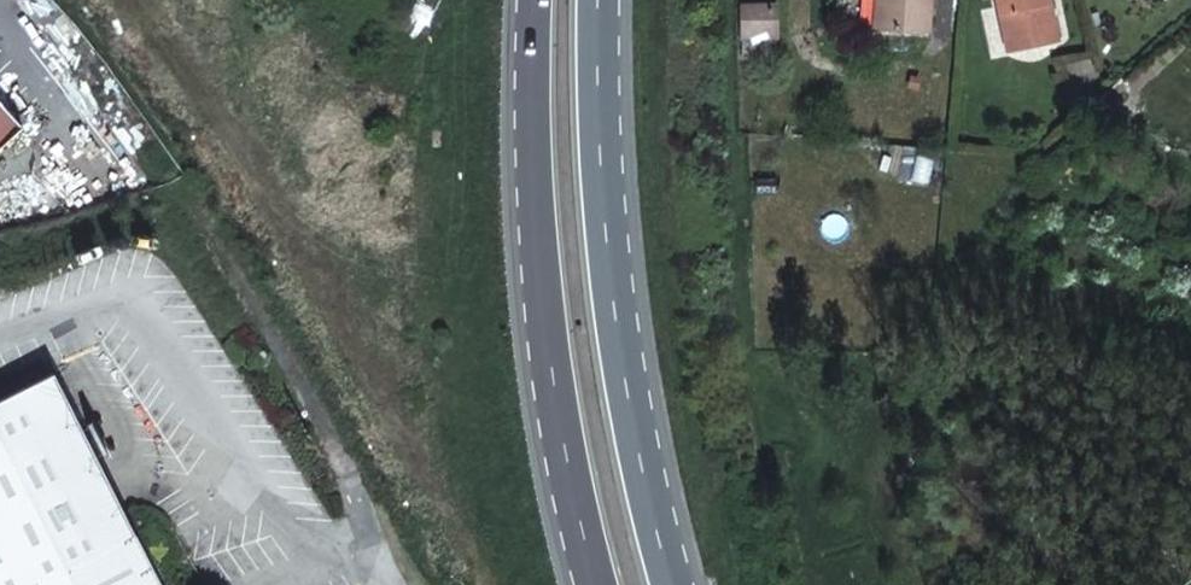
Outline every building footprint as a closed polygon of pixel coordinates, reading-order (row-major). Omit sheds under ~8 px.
[(872,21),(881,22),(883,0),(874,0),(872,21)] [(927,28),(929,0),(883,0),(881,22),(927,28)] [(1049,0),(996,0),(1008,48),(1057,37),(1049,0)] [(774,27),(772,1),(739,3),(740,29),(774,27)] [(24,133),(0,106),(0,155),(24,133)] [(48,372),(0,396),(0,584),(157,584),(48,372)]
